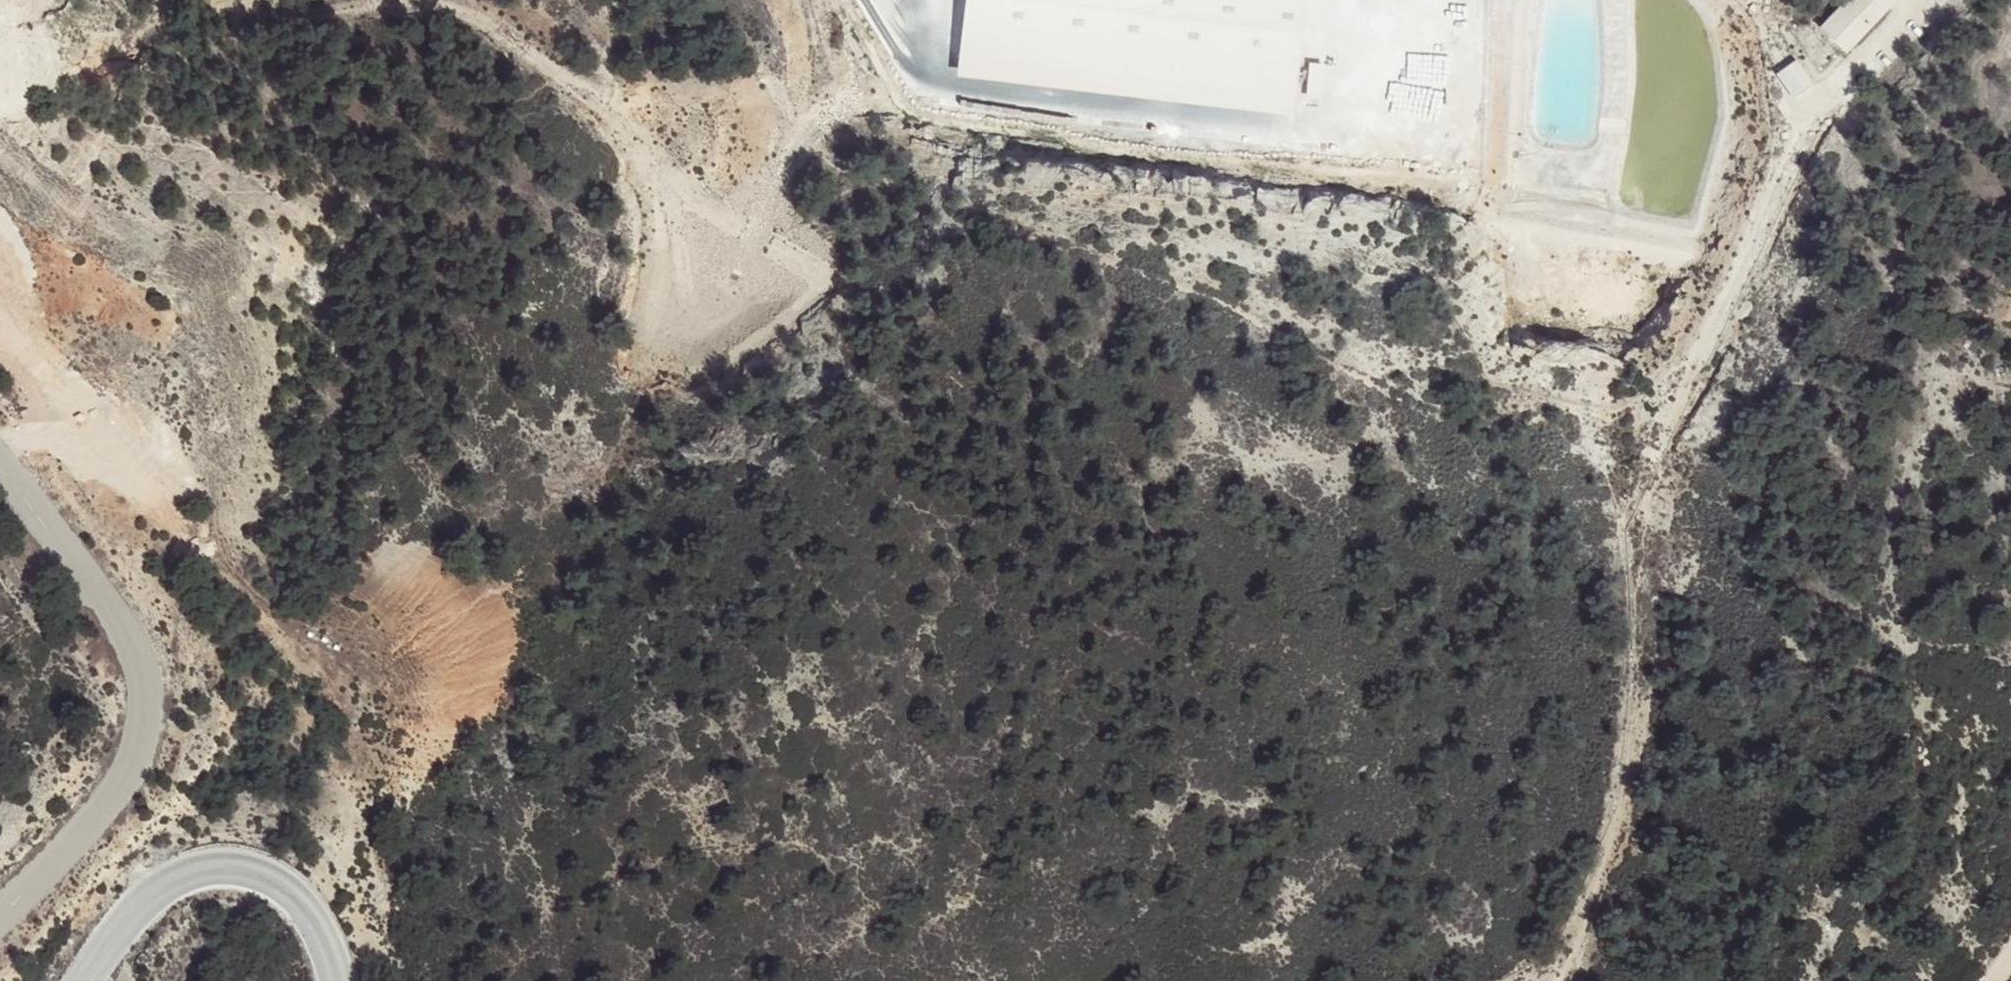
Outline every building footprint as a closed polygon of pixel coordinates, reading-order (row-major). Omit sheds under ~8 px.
[(957,75),(1293,114),(1306,0),(966,0),(957,75)] [(1818,28),(1843,52),(1893,0),(1845,0),(1818,28)] [(1799,57),(1781,69),(1797,93),(1815,80),(1799,57)]
